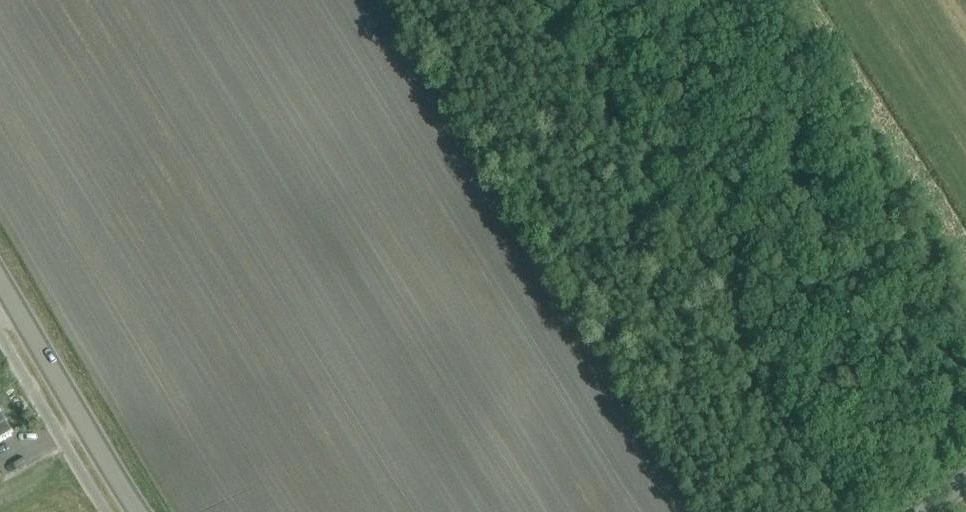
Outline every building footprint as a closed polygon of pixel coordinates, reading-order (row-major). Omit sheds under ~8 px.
[(0,412),(0,439),(12,432),(0,412)]
